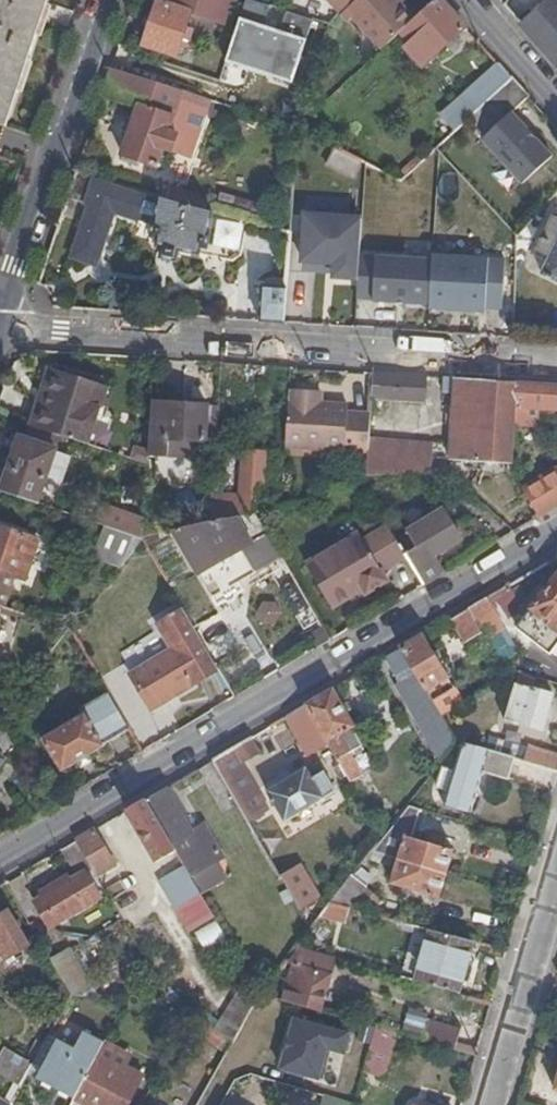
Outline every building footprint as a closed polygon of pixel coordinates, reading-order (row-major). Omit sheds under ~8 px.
[(7,123),(48,0),(0,0),(0,120),(7,123)] [(235,0),(155,0),(140,42),(173,53),(179,37),(187,39),(191,26),(183,23),(189,7),(228,21),(235,0)] [(412,17),(399,4),(396,0),(328,0),(344,19),(349,15),(379,48),(402,27),(412,17)] [(441,0),(430,0),(412,17),(402,27),(429,56),(463,25),(441,0)] [(556,0),(542,0),(518,22),(521,26),(556,67),(556,0)] [(272,9),(249,2),(231,63),(295,83),(314,22),(288,14),(282,34),(265,29),(272,9)] [(218,99),(175,84),(155,77),(112,63),(103,92),(136,103),(120,151),(156,164),(167,130),(173,111),(199,119),(210,123),(218,99)] [(467,115),(508,75),(497,63),(439,116),(451,129),(463,118),(467,115)] [(526,95),(508,75),(467,115),(483,134),(526,95)] [(199,119),(173,111),(167,130),(193,138),(199,119)] [(552,160),(511,115),(480,144),(520,188),(552,160)] [(365,161),(341,148),(333,164),(358,176),(365,161)] [(76,170),(66,201),(85,207),(95,176),(76,170)] [(155,195),(95,176),(85,207),(69,259),(94,269),(113,214),(149,223),(149,219),(153,219),(155,195)] [(205,220),(205,209),(155,195),(153,219),(149,219),(149,223),(148,235),(154,235),(154,244),(161,244),(160,254),(177,256),(178,245),(199,246),(199,239),(208,239),(209,221),(205,220)] [(552,213),(535,248),(550,255),(542,274),(556,280),(556,215),(552,213)] [(367,222),(307,218),(304,268),(336,270),(335,284),(363,286),(365,251),(367,222)] [(430,300),(433,255),(365,251),(363,286),(362,296),(430,300)] [(489,259),(433,255),(430,300),(429,303),(486,307),(489,259)] [(258,320),(282,322),(285,274),(277,273),(277,286),(261,285),(258,320)] [(43,372),(24,423),(30,425),(39,400),(43,402),(53,375),(43,372)] [(421,375),(370,372),(369,397),(420,399),(421,375)] [(58,435),(84,444),(102,393),(53,375),(43,402),(39,400),(30,425),(58,435)] [(510,405),(511,380),(441,376),(441,392),(451,393),(450,414),(445,414),(445,421),(450,421),(448,459),(506,462),(509,426),(510,405)] [(511,380),(510,405),(509,426),(533,427),(535,406),(556,408),(556,384),(511,380)] [(310,390),(289,389),(286,446),(366,451),(367,437),(368,412),(345,411),(345,404),(318,402),(310,402),(310,390)] [(310,402),(318,402),(318,391),(310,390),(310,402)] [(205,404),(151,401),(147,456),(199,459),(200,443),(202,443),(205,404)] [(54,448),(58,435),(30,425),(25,438),(54,448)] [(0,485),(0,492),(36,504),(45,477),(53,450),(54,448),(25,438),(17,435),(0,485)] [(429,443),(367,437),(366,451),(365,464),(426,469),(429,443)] [(53,450),(45,477),(62,482),(70,456),(53,450)] [(425,472),(426,469),(365,464),(364,474),(425,472)] [(556,505),(556,470),(526,488),(541,515),(556,505)] [(250,512),(282,505),(275,487),(215,500),(220,520),(223,519),(250,512)] [(102,526),(140,539),(142,519),(102,507),(96,524),(102,526)] [(423,585),(444,572),(432,552),(458,537),(441,508),(394,536),(406,555),(423,585)] [(240,549),(263,534),(250,512),(223,519),(240,549)] [(220,520),(172,531),(197,575),(240,549),(223,519),(220,520)] [(406,555),(394,536),(387,523),(358,540),(353,533),(299,564),(325,609),(348,596),(345,591),(355,587),(357,591),(360,596),(383,583),(377,572),(406,555)] [(117,568),(140,539),(102,526),(91,556),(117,568)] [(39,540),(0,527),(0,607),(5,609),(15,579),(25,582),(39,540)] [(163,546),(156,535),(140,539),(149,554),(163,546)] [(548,654),(556,642),(556,571),(513,627),(548,654)] [(345,591),(348,596),(357,591),(355,587),(345,591)] [(511,600),(504,587),(466,609),(481,634),(488,645),(504,635),(491,611),(511,600)] [(218,672),(196,635),(181,608),(153,625),(168,651),(129,674),(151,711),(218,672)] [(466,609),(447,620),(463,645),(481,634),(466,609)] [(399,649),(415,676),(427,697),(430,702),(451,691),(453,689),(421,635),(399,649)] [(415,676),(399,649),(384,658),(412,706),(427,697),(415,676)] [(530,688),(533,678),(517,673),(503,720),(540,731),(550,694),(530,688)] [(305,706),(326,742),(348,780),(361,773),(339,735),(354,727),(331,689),(305,706)] [(458,703),(451,691),(430,702),(437,715),(448,708),(458,703)] [(108,696),(42,735),(61,770),(102,746),(100,743),(126,728),(108,696)] [(305,706),(286,717),(308,754),(326,742),(305,706)] [(453,718),(448,708),(437,715),(443,724),(453,718)] [(11,746),(0,726),(0,760),(11,746)] [(456,744),(445,727),(432,734),(446,758),(456,744)] [(556,772),(556,757),(526,748),(525,750),(487,739),(483,752),(514,761),(556,774),(556,772)] [(246,740),(212,761),(245,818),(265,807),(238,760),(252,752),(246,740)] [(514,761),(483,752),(462,747),(454,772),(443,770),(438,789),(449,791),(444,805),(470,813),(482,771),(510,778),(514,761)] [(283,819),(333,791),(314,760),(289,775),(285,769),(279,767),(275,769),(274,775),(277,781),(265,788),(283,819)] [(169,786),(146,799),(173,846),(189,873),(203,866),(197,855),(205,850),(191,828),(169,786)] [(146,799),(128,810),(144,837),(132,845),(146,870),(160,862),(156,856),(163,852),(173,846),(146,799)] [(415,836),(421,810),(408,806),(385,834),(405,840),(407,834),(415,836)] [(205,821),(191,828),(205,850),(197,855),(203,866),(222,855),(205,821)] [(96,830),(78,840),(91,864),(98,877),(116,866),(96,830)] [(400,857),(448,872),(456,848),(415,836),(407,834),(405,840),(385,834),(381,838),(373,849),(400,857)] [(78,840),(64,848),(78,872),(84,869),(91,864),(78,840)] [(173,846),(163,852),(179,879),(189,873),(173,846)] [(440,898),(448,872),(400,857),(392,883),(440,898)] [(278,874),(297,906),(316,895),(297,862),(278,874)] [(84,869),(78,872),(34,898),(43,914),(47,912),(54,924),(100,897),(84,869)] [(370,882),(354,872),(331,901),(353,908),(370,882)] [(175,904),(199,890),(189,873),(179,879),(166,887),(175,904)] [(353,908),(331,901),(314,924),(328,928),(331,920),(347,925),(353,908)] [(29,943),(9,910),(0,916),(0,960),(29,943)] [(454,991),(470,941),(426,928),(411,979),(454,991)] [(335,957),(302,947),(293,964),(289,978),(283,997),(292,1000),(320,1008),(335,957)] [(68,949),(53,958),(66,979),(73,991),(87,981),(68,949)] [(289,978),(273,973),(260,991),(277,995),(283,997),(289,978)] [(231,1042),(260,992),(248,974),(214,1030),(231,1042)] [(72,993),(73,991),(66,979),(45,1015),(56,1021),(72,993)] [(227,1050),(231,1042),(214,1030),(190,1012),(188,1016),(186,1019),(227,1050)] [(401,1032),(419,1037),(425,1018),(406,1013),(401,1032)] [(419,1037),(452,1047),(459,1025),(426,1015),(425,1018),(419,1037)] [(376,1024),(361,1069),(385,1076),(400,1031),(376,1024)] [(75,1095),(91,1065),(103,1042),(83,1031),(74,1047),(57,1039),(37,1076),(74,1096),(75,1095)] [(26,1058),(33,1061),(44,1042),(38,1039),(26,1058)] [(75,1095),(93,1104),(128,1104),(148,1068),(103,1042),(91,1065),(75,1095)] [(21,1083),(33,1061),(26,1058),(8,1047),(0,1060),(0,1071),(21,1083)] [(351,1100),(321,1091),(317,1104),(350,1104),(351,1100)]
